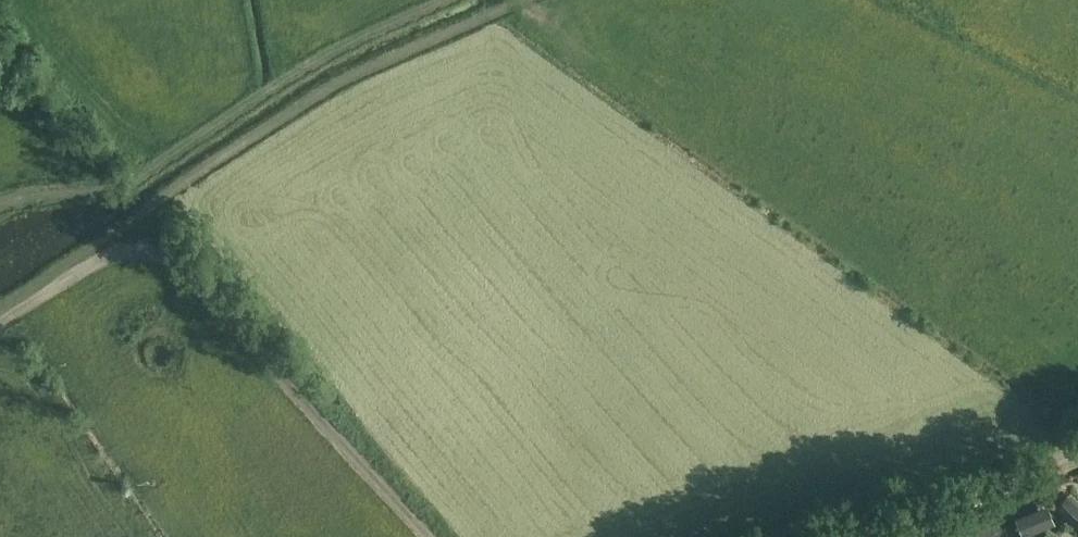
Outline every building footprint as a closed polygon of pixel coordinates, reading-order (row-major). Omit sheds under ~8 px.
[(1077,524),(1077,502),(1069,493),(1059,503),(1077,524)] [(1039,509),(1025,514),(1033,533),(1047,527),(1039,509)]
